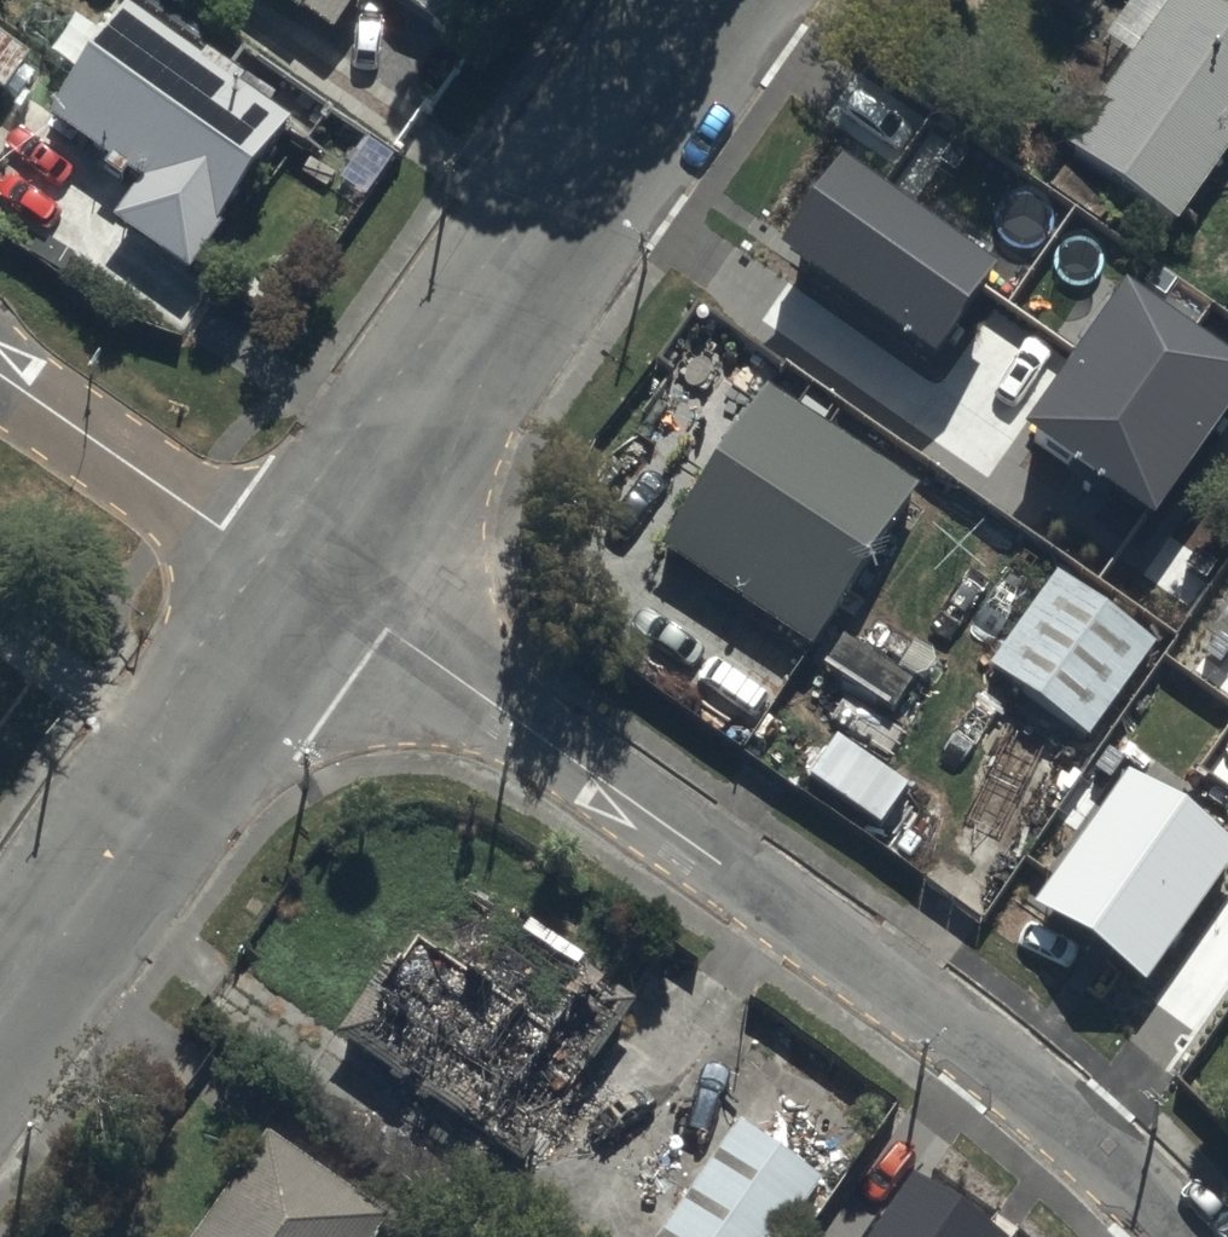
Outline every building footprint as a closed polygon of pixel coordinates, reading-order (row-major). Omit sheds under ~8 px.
[(300,28),(320,0),(259,0),(300,28)] [(450,42),(478,0),(389,0),(450,42)] [(1176,239),(1227,165),(1227,22),(1196,0),(1177,0),(1064,162),(1176,239)] [(50,120),(142,182),(112,227),(190,280),(220,235),(293,128),(123,13),(50,120)] [(5,104),(30,70),(0,48),(0,101),(5,104)] [(998,260),(842,152),(778,244),(934,352),(998,260)] [(1126,278),(1026,423),(1157,513),(1227,410),(1227,347),(1126,278)] [(663,558),(812,655),(917,495),(768,398),(663,558)] [(989,677),(1084,743),(1154,643),(1058,577),(989,677)] [(1152,976),(1227,866),(1227,834),(1130,766),(1038,897),(1152,976)] [(331,1054),(523,1184),(610,1058),(640,1014),(585,977),(555,1021),(417,928),(331,1054)] [(826,1183),(744,1128),(670,1236),(789,1236),(826,1183)] [(391,1229),(266,1144),(203,1236),(385,1236),(391,1229)] [(914,1173),(871,1236),(1007,1236),(914,1173)]
